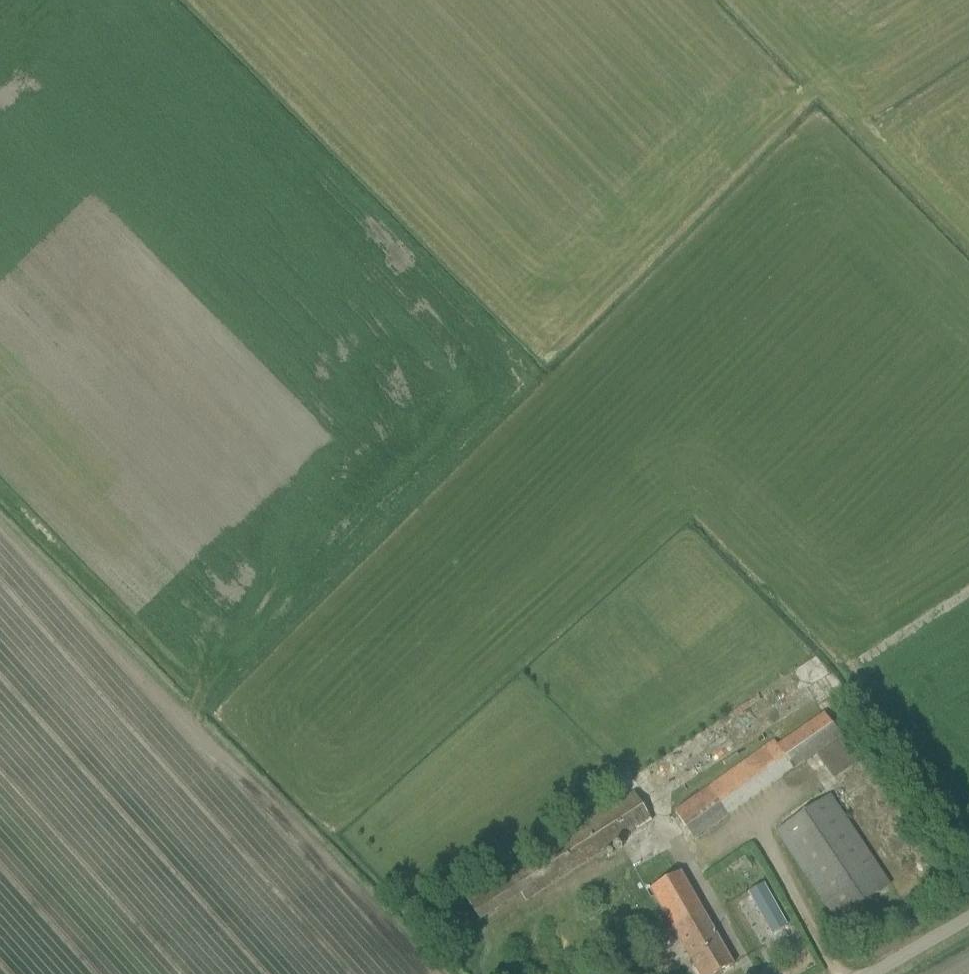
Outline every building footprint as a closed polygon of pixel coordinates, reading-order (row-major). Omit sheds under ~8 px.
[(795,770),(841,738),(824,713),(777,745),(795,770)] [(730,815),(709,785),(673,811),(678,817),(670,823),(678,834),(686,829),(695,840),(730,815)] [(527,901),(652,821),(633,793),(508,874),(522,895),(527,901)] [(837,921),(889,885),(830,795),(776,831),(837,921)] [(651,889),(694,967),(699,973),(719,973),(733,965),(724,950),(681,872),(651,889)]
